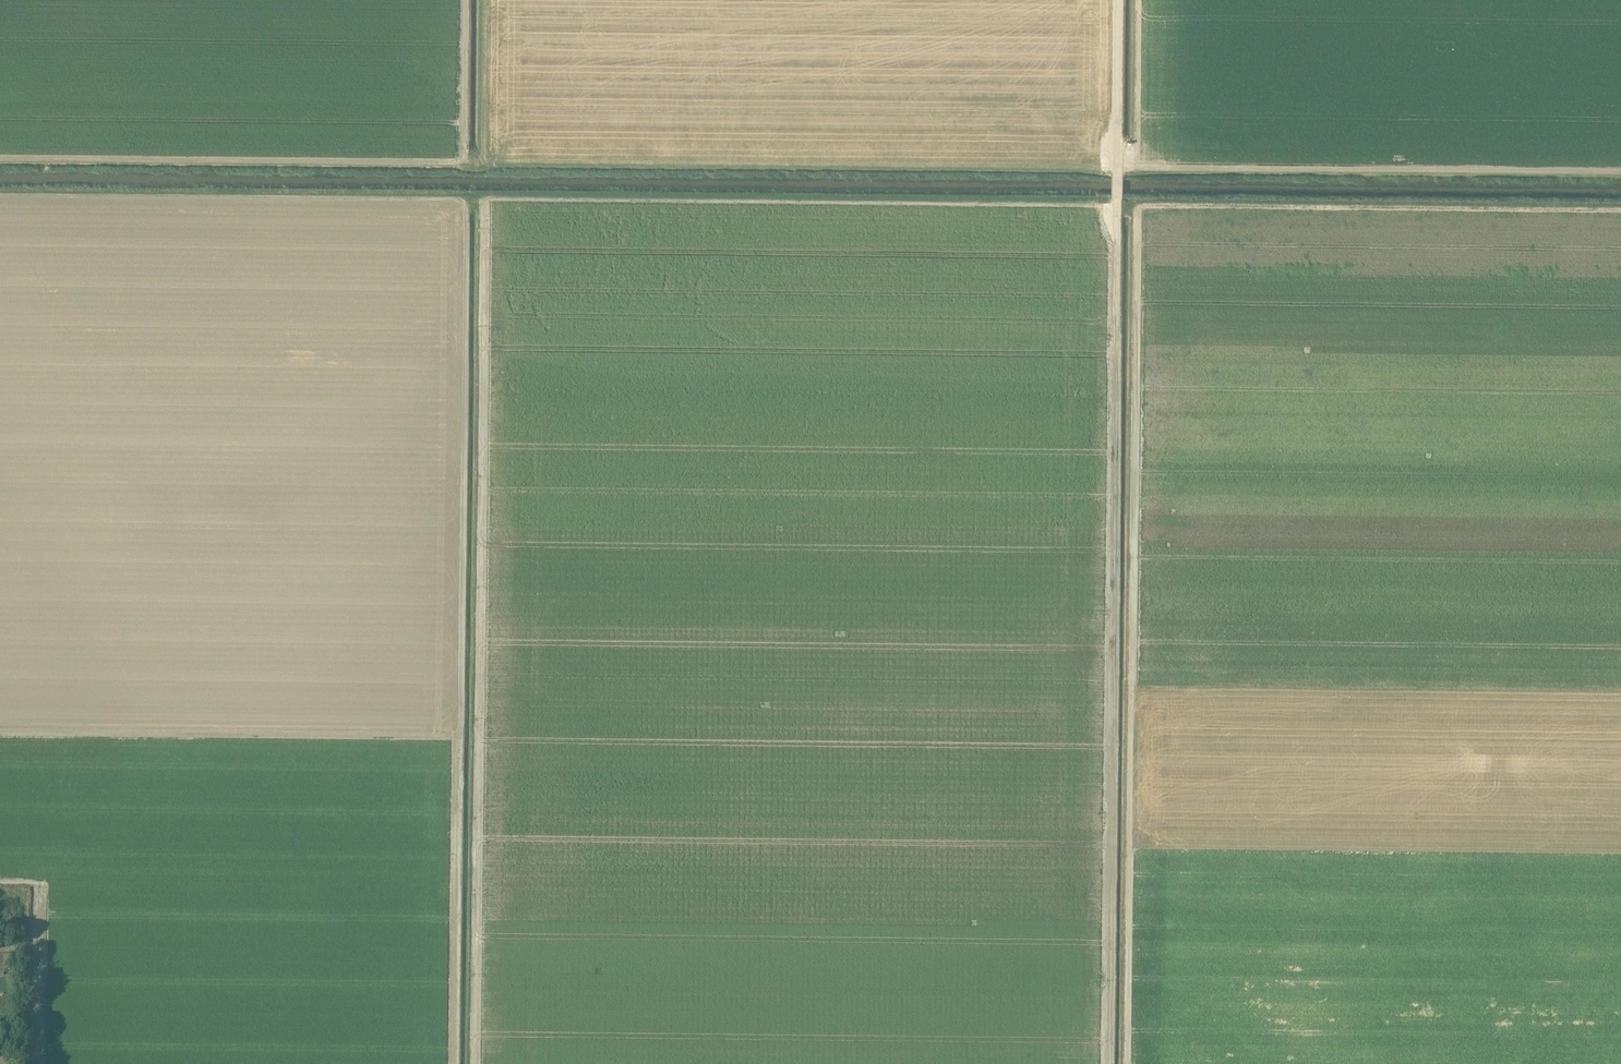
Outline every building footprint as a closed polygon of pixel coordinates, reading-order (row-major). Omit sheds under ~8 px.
[(10,957),(0,957),(0,976),(10,976),(10,957)]
